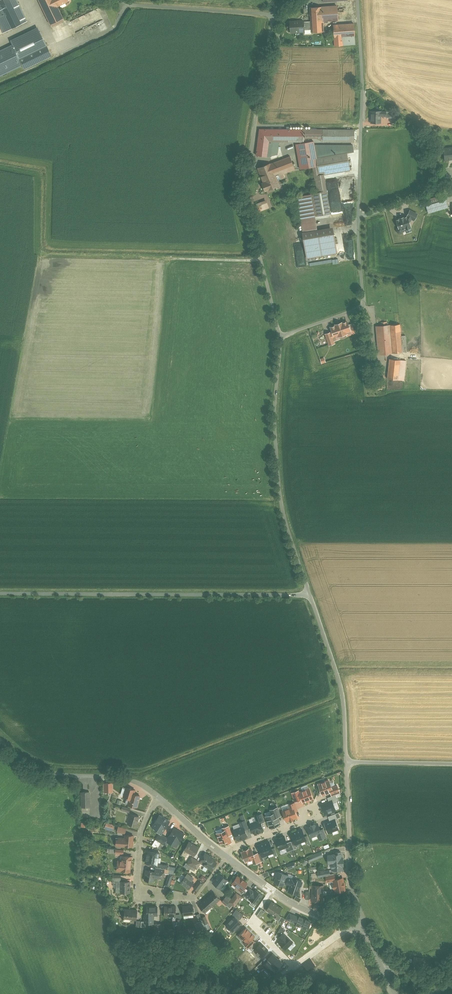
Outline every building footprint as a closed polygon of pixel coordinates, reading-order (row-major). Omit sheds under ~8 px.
[(4,21),(8,30),(27,21),(17,0),(0,0),(0,22),(4,21)] [(52,27),(64,21),(57,6),(61,5),(59,0),(39,0),(52,27)] [(337,6),(322,7),(310,7),(311,21),(311,28),(312,32),(324,32),(323,21),(338,20),(337,6)] [(8,30),(4,21),(0,22),(0,34),(8,30)] [(304,21),(290,22),(290,33),(305,32),(304,29),(311,28),(311,21),(304,22),(304,21)] [(354,24),(333,25),(335,46),(356,45),(354,24)] [(0,51),(0,76),(23,65),(20,58),(47,45),(40,32),(0,51)] [(47,45),(20,58),(23,65),(25,69),(52,56),(47,45)] [(381,111),(371,111),(371,123),(380,123),(381,116),(386,116),(386,112),(381,111)] [(294,129),(260,129),(258,142),(257,155),(266,157),(271,156),(273,142),(289,142),(289,140),(295,139),(294,129)] [(294,129),(295,139),(304,139),(304,138),(318,138),(323,130),(294,129)] [(323,130),(318,138),(322,142),(354,142),(354,130),(323,130)] [(314,141),(296,144),(300,169),(313,167),(318,166),(314,145),(314,141)] [(427,145),(432,153),(437,150),(433,142),(427,145)] [(353,145),(314,145),(318,166),(319,175),(321,175),(350,170),(347,153),(354,152),(353,145)] [(444,148),(445,160),(449,160),(449,158),(451,157),(451,148),(444,148)] [(290,156),(271,164),(276,177),(284,174),(295,170),(290,156)] [(271,164),(258,169),(261,176),(264,182),(262,183),(265,191),(267,190),(279,185),(278,180),(276,177),(271,164)] [(327,213),(321,175),(319,175),(318,166),(313,167),(317,193),(311,194),(315,215),(327,213)] [(441,172),(435,174),(436,184),(443,183),(441,172)] [(315,215),(311,194),(296,196),(302,226),(302,231),(317,228),(315,215)] [(444,196),(425,201),(428,213),(441,209),(448,208),(444,196)] [(418,214),(410,210),(407,217),(396,221),(399,231),(411,227),(410,222),(411,220),(414,221),(418,214)] [(332,227),(303,232),(304,238),(307,258),(337,253),(332,227)] [(342,323),(336,325),(336,326),(331,327),(333,332),(331,333),(332,337),(338,335),(338,336),(347,333),(346,332),(350,331),(347,322),(342,323)] [(380,326),(376,326),(377,336),(401,334),(400,324),(387,325),(380,326)] [(331,333),(330,332),(326,334),(330,345),(334,343),(331,333)] [(401,334),(377,336),(379,354),(407,352),(405,335),(401,336),(401,334)] [(406,360),(390,359),(387,378),(397,380),(404,380),(406,360)] [(331,790),(332,793),(339,791),(337,783),(332,785),(329,778),(318,782),(322,794),(331,790)] [(310,786),(299,790),(299,789),(292,791),(295,800),(302,798),(303,802),(314,798),(310,786)] [(135,790),(126,787),(124,796),(130,798),(132,793),(134,794),(135,790)] [(90,791),(80,791),(81,807),(90,806),(90,791)] [(134,794),(132,793),(130,798),(128,804),(137,806),(139,801),(138,801),(140,796),(140,795),(134,794)] [(332,799),(321,803),(324,813),(336,809),(332,799)] [(290,802),(291,806),(282,809),(286,821),(298,817),(295,809),(297,809),(295,801),(290,802)] [(271,808),(272,812),(265,815),(270,827),(280,823),(277,815),(280,814),(277,806),(271,808)] [(264,829),(262,821),(263,820),(261,812),(255,814),(257,819),(250,822),(253,832),(264,829)] [(139,816),(131,813),(128,823),(136,826),(139,816)] [(163,816),(162,816),(160,815),(157,818),(156,819),(155,821),(155,822),(153,825),(159,829),(158,832),(160,833),(161,834),(165,828),(165,829),(170,821),(164,818),(164,816),(163,816)] [(335,818),(324,821),(328,832),(339,828),(335,818)] [(241,825),(233,828),(237,839),(247,836),(245,828),(248,827),(245,819),(240,821),(241,825)] [(323,828),(320,828),(318,821),(307,825),(311,837),(318,834),(319,838),(326,836),(323,828)] [(229,825),(223,827),(224,829),(216,832),(220,842),(230,839),(229,834),(232,833),(229,825)] [(302,827),(296,829),(300,841),(306,839),(307,843),(310,842),(307,835),(305,835),(302,827)] [(178,830),(174,828),(169,836),(168,838),(167,840),(169,841),(172,844),(173,842),(177,845),(179,841),(180,841),(184,834),(180,831),(178,830)] [(295,843),(300,841),(296,829),(291,831),(294,840),(291,841),(294,848),(296,847),(295,843)] [(161,834),(160,833),(156,839),(161,842),(165,836),(161,834)] [(127,834),(125,834),(125,839),(117,838),(116,845),(125,845),(125,844),(133,845),(134,835),(129,835),(129,834),(127,834)] [(284,836),(276,839),(277,843),(279,849),(284,848),(288,846),(284,836)] [(161,842),(156,839),(152,845),(158,848),(158,847),(161,842)] [(273,852),(269,841),(264,843),(268,854),(273,852)] [(199,848),(189,842),(184,850),(194,856),(199,848)] [(268,854),(264,843),(258,845),(262,856),(268,854)] [(245,862),(253,859),(254,863),(260,861),(257,852),(254,853),(252,846),(241,850),(245,862)] [(159,852),(148,850),(147,855),(146,854),(146,855),(145,857),(147,857),(146,862),(152,863),(157,864),(157,863),(159,852)] [(336,852),(336,853),(336,854),(332,854),(332,855),(328,855),(328,858),(329,863),(332,863),(332,870),(342,869),(342,865),(343,865),(343,858),(342,858),(342,854),(341,854),(341,853),(340,852),(336,852)] [(214,859),(206,853),(201,860),(205,863),(210,866),(213,860),(214,859)] [(132,856),(123,855),(123,860),(118,860),(118,869),(122,870),(130,871),(131,860),(132,860),(132,856)] [(196,860),(191,857),(188,863),(192,866),(196,860)] [(196,860),(192,866),(197,869),(201,862),(196,860)] [(210,866),(205,863),(204,866),(212,871),(217,862),(213,860),(210,866)] [(155,871),(147,869),(144,879),(153,881),(154,876),(159,877),(159,876),(163,876),(164,872),(165,868),(157,867),(156,867),(155,871)] [(287,875),(278,872),(278,873),(277,872),(276,876),(276,877),(274,882),(283,885),(284,883),(283,882),(285,876),(287,876),(287,875)] [(227,880),(220,874),(213,882),(221,889),(224,885),(223,884),(227,880)] [(194,882),(186,876),(181,882),(185,886),(189,888),(194,882)] [(238,876),(232,883),(242,890),(247,883),(238,876)] [(287,876),(285,876),(283,882),(284,883),(293,886),(291,892),(297,894),(302,881),(287,876)] [(343,877),(334,877),(334,888),(343,888),(343,877)] [(130,881),(121,881),(121,878),(116,878),(116,891),(130,892),(130,885),(130,881)] [(199,881),(194,888),(197,890),(202,883),(199,881)] [(324,886),(313,885),(312,901),(322,901),(323,890),(324,890),(324,886)] [(214,891),(206,898),(213,905),(220,898),(214,891)] [(241,891),(236,898),(239,900),(244,893),(241,891)] [(206,898),(199,905),(205,912),(213,905),(206,898)] [(282,908),(271,902),(266,910),(277,916),(275,919),(279,921),(281,917),(278,914),(282,908)] [(193,905),(183,906),(184,915),(194,914),(193,905)] [(157,906),(147,906),(147,914),(145,914),(144,920),(141,920),(141,926),(145,926),(145,922),(153,922),(154,914),(157,914),(157,906)] [(171,906),(165,906),(164,906),(165,915),(172,915),(176,915),(176,906),(171,906)] [(138,909),(125,908),(124,918),(125,918),(125,917),(132,917),(132,919),(137,919),(138,909)] [(261,909),(257,915),(260,918),(265,911),(261,909)] [(199,921),(195,923),(197,930),(205,927),(202,920),(199,921)] [(196,991),(197,993),(218,993),(215,985),(196,991)]
